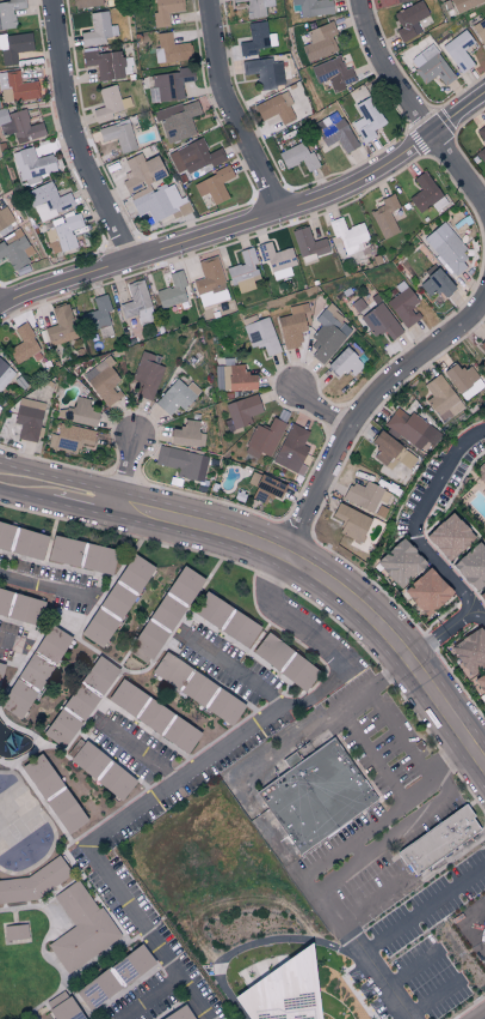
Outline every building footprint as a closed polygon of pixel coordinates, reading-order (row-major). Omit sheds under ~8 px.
[(16,28),(13,10),(25,9),(24,0),(8,0),(8,2),(0,3),(0,31),(16,28)] [(75,9),(104,5),(104,0),(74,0),(75,9)] [(169,26),(167,14),(184,11),(183,0),(152,0),(156,28),(169,26)] [(273,0),(232,0),(232,3),(246,2),(248,19),(265,17),(264,7),(274,6),(273,0)] [(331,0),(291,0),(291,15),(332,14),(331,0)] [(452,11),(484,2),(484,0),(449,0),(452,11)] [(395,31),(401,42),(422,32),(416,21),(428,15),(421,1),(393,13),(400,28),(395,31)] [(90,14),(92,31),(80,33),(82,47),(105,44),(105,37),(118,36),(116,25),(109,26),(108,12),(90,14)] [(471,26),(484,50),(484,18),(471,26)] [(239,56),(256,54),(256,48),(276,46),(275,33),(267,34),(266,21),(248,23),(250,41),(238,43),(239,56)] [(306,30),(310,43),(302,45),(307,61),(340,51),(332,23),(306,30)] [(473,43),(466,30),(441,45),(459,74),(473,65),(463,49),(473,43)] [(1,66),(17,64),(15,53),(33,51),(31,33),(0,36),(0,60),(1,66)] [(157,62),(192,60),(191,43),(171,44),(171,33),(155,34),(157,62)] [(444,86),(455,78),(431,45),(409,60),(425,83),(437,75),(444,86)] [(120,50),(82,55),(83,67),(96,65),(98,80),(134,75),(132,57),(121,59),(120,50)] [(310,66),(317,84),(328,80),(332,91),(356,83),(350,67),(344,69),(339,56),(310,66)] [(288,60),(272,62),(272,58),(242,62),(243,75),(257,73),(259,90),(284,87),(283,79),(290,78),(288,60)] [(183,99),(181,83),(193,81),(192,69),(151,74),(152,87),(147,88),(149,103),(183,99)] [(39,98),(38,81),(20,82),(19,71),(0,72),(0,101),(39,98)] [(92,110),(95,123),(112,119),(111,114),(123,111),(116,84),(98,89),(103,107),(92,110)] [(253,106),(261,121),(276,114),(282,125),(297,118),(284,92),(253,106)] [(355,105),(361,118),(352,123),(363,144),(376,137),(372,130),(384,124),(370,97),(355,105)] [(166,144),(196,135),(190,117),(201,114),(196,99),(156,111),(166,144)] [(7,114),(5,108),(0,109),(0,124),(3,136),(13,133),(16,144),(45,136),(41,122),(29,125),(25,109),(7,114)] [(313,124),(325,147),(338,140),(344,154),(357,147),(343,118),(332,124),(328,116),(313,124)] [(136,150),(128,120),(97,129),(101,143),(116,139),(120,154),(136,150)] [(475,131),(484,145),(484,125),(475,131)] [(167,153),(175,174),(186,170),(187,173),(211,164),(212,167),(226,161),(221,148),(208,153),(202,139),(167,153)] [(307,154),(302,143),(278,153),(285,169),(302,162),(306,172),(319,167),(312,152),(307,154)] [(13,152),(22,186),(42,181),(40,175),(56,171),(52,154),(35,159),(32,147),(13,152)] [(477,152),(484,165),(484,147),(477,152)] [(156,156),(144,161),(140,153),(124,160),(129,172),(121,176),(127,191),(152,181),(165,176),(156,156)] [(233,178),(229,167),(193,183),(199,197),(207,194),(212,205),(228,198),(221,183),(233,178)] [(419,212),(431,204),(435,210),(447,202),(425,171),(413,180),(421,191),(410,198),(419,212)] [(27,191),(38,221),(75,208),(69,193),(58,197),(52,182),(27,191)] [(191,212),(185,197),(179,199),(172,183),(130,200),(136,215),(149,210),(154,222),(171,214),(174,219),(191,212)] [(389,212),(399,206),(393,194),(380,200),(382,205),(369,211),(383,239),(398,231),(389,212)] [(16,224),(5,206),(0,210),(0,235),(16,224)] [(51,254),(77,249),(75,235),(84,233),(81,215),(45,222),(51,254)] [(345,255),(362,250),(360,242),(368,239),(362,222),(345,228),(341,216),(328,220),(334,238),(339,236),(345,255)] [(424,235),(450,278),(468,267),(460,253),(463,250),(446,222),(424,235)] [(301,262),(329,253),(325,237),(312,241),(307,225),(291,230),(301,262)] [(7,256),(16,277),(31,270),(25,257),(32,254),(22,231),(0,241),(0,259),(7,256)] [(273,252),(270,241),(262,243),(272,280),(292,275),(289,266),(296,264),(290,247),(273,252)] [(239,251),(242,262),(226,268),(231,285),(236,283),(239,294),(255,289),(252,279),(260,277),(251,247),(239,251)] [(228,299),(216,256),(197,261),(202,278),(193,280),(200,307),(228,299)] [(416,278),(427,296),(437,289),(442,297),(454,290),(437,264),(416,278)] [(155,291),(160,308),(186,300),(182,287),(186,286),(181,269),(168,274),(172,286),(155,291)] [(137,315),(139,324),(153,321),(144,279),(126,283),(130,301),(119,304),(122,318),(137,315)] [(387,300),(404,328),(419,319),(412,307),(418,304),(403,280),(394,286),(398,293),(387,300)] [(93,297),(96,310),(83,313),(86,328),(98,326),(100,337),(112,334),(106,311),(110,310),(107,294),(93,297)] [(359,318),(374,336),(382,329),(391,340),(402,331),(379,302),(359,318)] [(78,337),(68,303),(51,308),(56,324),(44,328),(50,346),(78,337)] [(276,317),(283,348),(303,344),(300,332),(306,330),(302,313),(308,311),(306,303),(289,307),(290,314),(276,317)] [(280,351),(267,316),(242,325),(251,348),(262,344),(266,356),(280,351)] [(31,355),(35,361),(43,356),(25,322),(14,328),(21,342),(8,349),(16,363),(31,355)] [(337,376),(344,369),(352,376),(362,365),(355,358),(361,351),(350,340),(326,366),(337,376)] [(160,355),(140,351),(132,387),(139,389),(137,397),(153,400),(160,366),(158,365),(160,355)] [(107,407),(121,396),(114,387),(121,381),(109,366),(115,362),(109,354),(82,375),(107,407)] [(15,372),(0,360),(0,391),(15,372)] [(443,369),(462,400),(484,387),(469,364),(459,370),(454,363),(443,369)] [(243,365),(226,365),(227,390),(255,389),(254,372),(244,373),(243,365)] [(425,400),(442,423),(463,407),(438,373),(423,385),(431,396),(425,400)] [(183,410),(200,391),(190,382),(185,387),(176,378),(154,402),(168,416),(178,405),(183,410)] [(225,404),(233,429),(251,423),(249,416),(262,412),(256,394),(225,404)] [(37,442),(44,402),(19,397),(14,423),(20,424),(17,438),(37,442)] [(68,421),(94,426),(100,403),(74,397),(68,421)] [(410,412),(407,415),(396,407),(384,425),(419,449),(425,441),(432,445),(441,433),(410,412)] [(257,459),(260,452),(270,457),(286,423),(272,417),(267,428),(256,424),(242,452),(257,459)] [(204,433),(197,433),(198,420),(184,419),(183,428),(171,427),(169,443),(203,447),(204,433)] [(95,430),(59,423),(57,435),(50,433),(47,447),(77,453),(79,443),(92,445),(95,430)] [(272,463),(296,473),(307,447),(302,445),(308,431),(290,423),(272,463)] [(370,441),(378,446),(371,456),(385,465),(399,444),(378,429),(370,441)] [(208,457),(159,445),(154,463),(177,469),(176,476),(202,482),(208,457)] [(477,476),(484,483),(484,482),(484,467),(477,476)] [(265,495),(279,500),(285,484),(251,472),(248,483),(256,486),(251,498),(262,502),(265,495)] [(371,513),(378,500),(385,503),(390,493),(366,480),(363,487),(351,480),(342,498),(371,513)] [(343,521),(338,531),(359,542),(371,518),(337,502),(331,515),(343,521)] [(424,536),(448,562),(474,537),(450,511),(424,536)] [(0,522),(0,548),(8,550),(13,524),(0,522)] [(11,552),(41,560),(47,536),(17,527),(11,552)] [(83,541),(53,535),(47,560),(77,567),(83,541)] [(426,561),(400,537),(375,563),(400,587),(426,561)] [(475,591),(484,581),(484,548),(478,540),(451,564),(475,591)] [(110,575),(116,550),(87,542),(80,568),(110,575)] [(139,592),(152,564),(130,553),(116,581),(139,592)] [(186,605),(204,579),(183,564),(165,590),(186,605)] [(402,590),(426,616),(452,593),(429,566),(402,590)] [(120,618),(134,596),(112,582),(98,605),(120,618)] [(36,622),(41,598),(0,589),(0,615),(36,622)] [(230,605),(203,591),(191,613),(219,628),(230,605)] [(128,652),(149,663),(167,630),(170,632),(184,606),(160,593),(128,652)] [(117,621),(95,608),(79,634),(101,647),(117,621)] [(246,647),(259,626),(234,610),(220,631),(246,647)] [(57,663),(69,634),(46,624),(33,652),(57,663)] [(467,675),(484,664),(484,634),(481,627),(450,644),(467,675)] [(251,651),(275,670),(291,650),(267,632),(251,651)] [(176,689),(190,669),(164,651),(150,671),(176,689)] [(39,688),(50,663),(28,653),(17,678),(39,688)] [(303,691),(318,671),(294,653),(279,673),(303,691)] [(103,694),(118,668),(95,655),(80,682),(103,694)] [(179,691),(202,706),(216,685),(192,670),(179,691)] [(484,698),(484,671),(473,678),(484,698)] [(200,731),(120,679),(106,700),(187,752),(200,731)] [(11,680),(0,704),(0,708),(22,718),(34,690),(11,680)] [(42,734),(63,748),(81,721),(82,721),(98,697),(76,682),(42,734)] [(244,705),(218,687),(204,708),(230,726),(244,705)] [(92,778),(108,759),(80,737),(65,755),(92,778)] [(338,741),(378,797),(379,798),(383,804),(378,807),(318,850),(305,859),(262,799),(260,796),(294,772),(286,762),(299,754),(306,764),(317,756),(338,741)] [(20,767),(42,799),(62,785),(39,753),(20,767)] [(135,781),(112,762),(95,782),(119,801),(135,781)] [(86,821),(65,788),(45,802),(66,834),(86,821)] [(478,823),(484,832),(484,834),(451,859),(439,867),(421,881),(412,866),(409,869),(403,859),(402,857),(439,830),(471,807),(480,821),(478,823)] [(27,902),(31,899),(71,876),(59,856),(21,878),(0,879),(0,903),(27,902)] [(53,895),(73,927),(47,944),(65,972),(118,939),(80,878),(53,895)] [(27,939),(26,924),(3,925),(4,940),(27,939)] [(110,967),(125,986),(154,962),(139,943),(110,967)] [(248,1018),(320,1018),(319,1015),(314,1008),(314,998),(312,945),(300,946),(232,999),(248,1018)] [(119,990),(107,969),(75,990),(87,1010),(119,990)] [(66,990),(45,1003),(55,1018),(84,1018),(66,990)] [(183,1004),(161,1018),(193,1018),(183,1004)]
